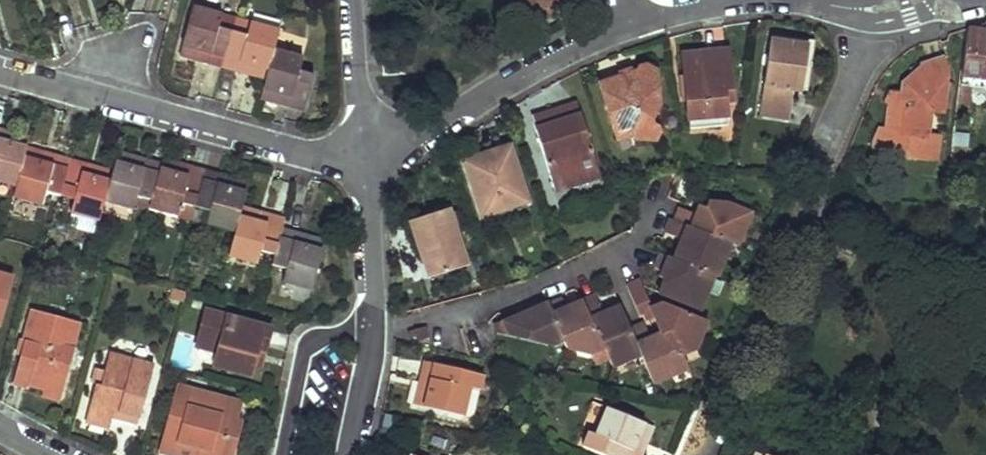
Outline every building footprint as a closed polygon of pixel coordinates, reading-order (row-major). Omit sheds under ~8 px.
[(224,65),(238,16),(194,5),(182,44),(209,52),(207,60),(224,65)] [(239,69),(242,61),(269,69),(275,47),(280,27),(238,16),(224,65),(239,69)] [(960,79),(985,80),(985,22),(967,28),(960,79)] [(811,49),(772,42),(762,118),(791,122),(794,92),(805,94),(811,49)] [(182,44),(181,53),(207,60),(209,52),(182,44)] [(267,78),(265,87),(291,93),(289,102),(306,107),(316,69),(301,65),(304,55),(275,47),(269,69),(267,78)] [(730,51),(685,57),(689,93),(694,93),(695,102),(689,103),(692,131),(730,126),(728,100),(733,99),(730,51)] [(633,73),(605,81),(621,137),(634,133),(638,138),(660,136),(662,125),(651,120),(661,101),(656,60),(639,66),(636,74),(634,76),(633,73)] [(242,61),(239,69),(267,78),(269,69),(242,61)] [(879,127),(876,152),(937,158),(940,137),(926,135),(928,110),(942,110),(945,70),(920,68),(903,82),(906,90),(896,93),(891,105),(888,124),(879,127)] [(958,86),(956,108),(969,109),(971,88),(958,86)] [(265,87),(262,94),(289,102),(291,93),(265,87)] [(581,103),(535,117),(557,190),(604,176),(581,103)] [(971,130),(955,128),(948,182),(947,190),(964,191),(971,130)] [(2,135),(0,142),(0,145),(27,152),(28,150),(30,143),(2,135)] [(16,191),(25,158),(27,152),(0,145),(0,186),(16,191)] [(513,145),(468,160),(489,227),(534,212),(513,145)] [(27,152),(25,158),(54,165),(56,158),(28,150),(27,152)] [(16,191),(14,197),(41,204),(45,194),(60,198),(69,162),(56,158),(54,165),(25,158),(16,191)] [(161,160),(158,169),(186,177),(188,167),(161,160)] [(115,161),(111,170),(138,178),(140,167),(115,161)] [(69,162),(60,198),(72,202),(69,213),(98,220),(101,210),(109,181),(81,173),(83,165),(69,162)] [(83,165),(81,173),(109,181),(111,173),(83,165)] [(109,181),(101,210),(130,218),(134,205),(148,209),(157,172),(140,167),(138,178),(111,170),(111,173),(109,181)] [(157,172),(148,209),(191,221),(195,210),(205,172),(188,167),(186,177),(158,169),(157,172)] [(205,172),(195,210),(207,214),(205,224),(235,232),(239,216),(241,207),(245,192),(218,185),(220,176),(205,172)] [(248,183),(220,176),(218,185),(245,192),(248,183)] [(659,294),(701,310),(715,277),(717,278),(731,245),(737,247),(751,214),(727,204),(709,203),(707,209),(700,206),(696,215),(680,208),(675,221),(670,219),(665,233),(681,240),(674,259),(660,253),(655,267),(663,271),(660,278),(664,279),(659,294)] [(269,214),(241,207),(239,216),(266,224),(269,214)] [(454,208),(414,220),(431,276),(470,264),(454,208)] [(235,232),(228,254),(256,262),(259,251),(277,256),(282,232),(285,218),(269,214),(266,224),(239,216),(235,232)] [(277,256),(274,267),(286,272),(283,285),(312,292),(320,253),(293,246),(295,236),(282,232),(277,256)] [(293,246),(320,253),(323,244),(295,236),(293,246)] [(13,274),(0,270),(0,323),(13,274)] [(654,384),(689,370),(708,321),(663,303),(651,309),(640,280),(627,286),(639,315),(645,312),(648,318),(654,316),(661,334),(650,338),(644,323),(630,330),(621,306),(603,313),(595,296),(566,308),(562,299),(522,316),(495,324),(498,332),(554,345),(564,341),(567,348),(575,350),(601,339),(613,367),(642,355),(654,384)] [(16,375),(63,390),(75,344),(72,343),(79,314),(36,302),(16,375)] [(220,346),(215,367),(250,376),(256,355),(265,357),(271,329),(207,312),(198,340),(220,346)] [(414,330),(418,345),(421,344),(420,342),(428,339),(425,327),(414,330)] [(99,382),(89,418),(109,424),(112,415),(115,407),(142,413),(155,365),(112,351),(104,383),(99,382)] [(426,390),(433,361),(424,359),(418,388),(426,390)] [(471,370),(433,361),(426,390),(418,388),(414,405),(451,413),(455,397),(464,399),(471,370)] [(164,452),(172,454),(179,454),(182,445),(204,451),(202,454),(235,454),(244,425),(236,423),(240,407),(182,391),(177,407),(189,410),(183,429),(171,427),(164,452)] [(115,407),(112,415),(140,422),(142,413),(115,407)] [(189,410),(177,407),(171,427),(183,429),(189,410)] [(610,412),(600,438),(610,443),(606,454),(643,454),(633,451),(644,425),(610,412)] [(655,429),(644,425),(633,451),(643,454),(644,454),(655,429)] [(179,454),(202,454),(204,451),(182,445),(179,454)]
